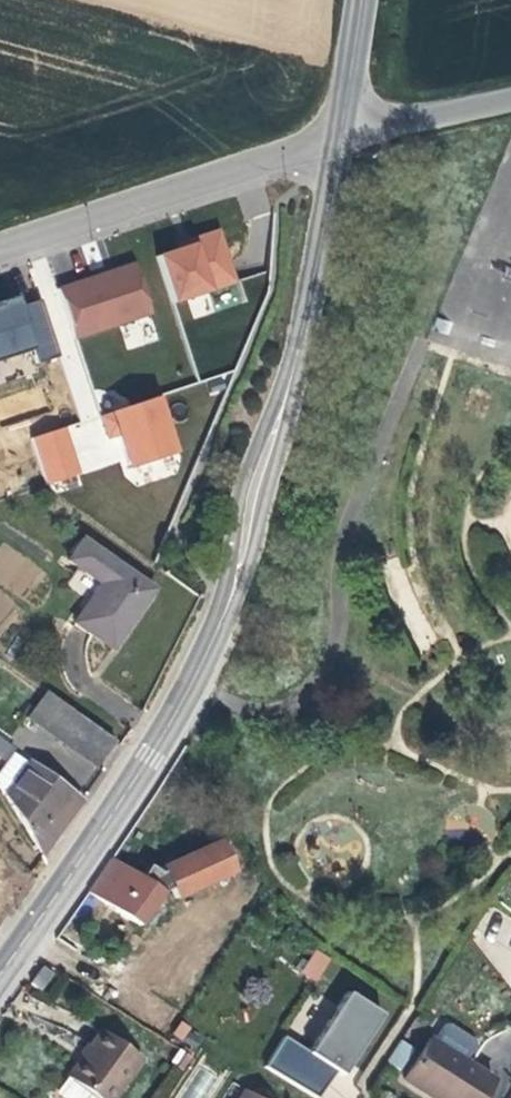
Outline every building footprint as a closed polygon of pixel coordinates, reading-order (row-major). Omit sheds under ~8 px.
[(156,257),(172,305),(240,282),(222,228),(199,236),(201,242),(189,246),(156,257)] [(113,271),(62,288),(78,338),(154,312),(136,263),(113,271)] [(23,299),(0,307),(0,358),(34,347),(39,363),(61,357),(43,300),(25,306),(23,299)] [(157,398),(99,417),(107,435),(117,435),(130,468),(175,454),(157,398)] [(64,428),(32,438),(48,486),(79,476),(64,428)] [(152,590),(83,541),(68,561),(102,585),(75,623),(111,649),(131,621),(152,590)] [(114,740),(48,692),(30,717),(96,766),(114,740)] [(8,796),(33,761),(0,737),(0,757),(7,762),(0,772),(0,786),(8,796)] [(63,782),(33,761),(8,796),(47,856),(88,799),(63,782)] [(120,865),(98,897),(140,925),(162,892),(171,889),(175,898),(232,873),(219,843),(163,868),(159,872),(148,866),(139,878),(120,865)] [(88,891),(98,897),(120,865),(110,859),(104,868),(88,891)] [(501,944),(483,933),(476,943),(495,955),(501,944)] [(296,969),(317,982),(331,959),(316,950),(309,962),(303,958),(296,969)] [(40,985),(33,980),(30,984),(37,990),(40,985)] [(387,1012),(354,992),(317,1055),(287,1037),(269,1067),(321,1097),(323,1097),(340,1070),(349,1075),(387,1012)] [(191,1028),(181,1021),(174,1033),(184,1040),(191,1028)] [(100,1032),(84,1055),(65,1082),(70,1086),(86,1097),(110,1097),(139,1058),(100,1032)] [(404,1080),(428,1095),(431,1091),(443,1097),(482,1097),(494,1080),(430,1039),(404,1080)] [(399,1042),(386,1064),(403,1073),(416,1053),(399,1042)] [(70,1086),(63,1097),(86,1097),(70,1086)]
